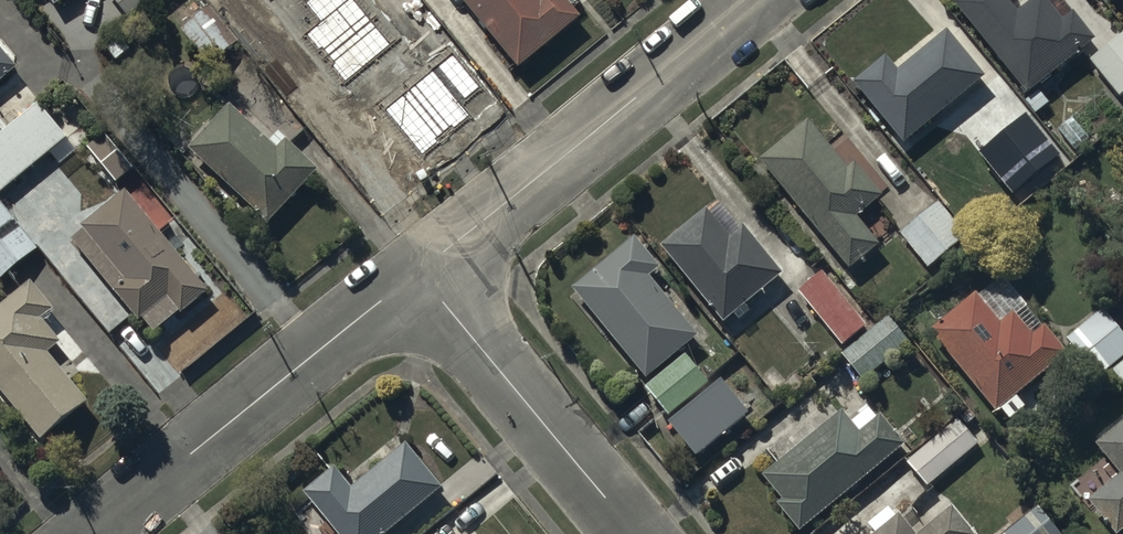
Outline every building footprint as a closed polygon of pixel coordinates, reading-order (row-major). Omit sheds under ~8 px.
[(134,22),(161,0),(115,0),(134,22)] [(520,75),(583,24),(563,0),(459,0),(520,75)] [(952,0),(1025,91),(1093,36),(1072,10),(1062,18),(1047,0),(1029,0),(1016,10),(1008,0),(952,0)] [(208,4),(180,26),(209,62),(232,43),(229,39),(233,36),(208,4)] [(320,25),(268,67),(343,158),(373,134),(362,120),(383,102),(320,25)] [(901,141),(982,74),(944,28),(895,69),(883,54),(851,80),(901,141)] [(1087,60),(1118,96),(1122,92),(1122,29),(1087,60)] [(16,65),(0,45),(0,78),(16,65)] [(38,103),(0,134),(0,190),(51,150),(61,163),(76,151),(38,103)] [(234,110),(191,154),(269,229),(320,177),(287,145),(279,153),(234,110)] [(1029,115),(1006,133),(1041,177),(1064,160),(1029,115)] [(805,118),(757,157),(846,268),(878,243),(854,213),(879,193),(853,160),(844,167),(805,118)] [(102,132),(86,146),(117,181),(133,168),(102,132)] [(210,289),(124,188),(80,225),(82,227),(70,237),(138,317),(141,314),(154,330),(179,309),(182,312),(210,289)] [(966,235),(936,199),(897,232),(927,268),(966,235)] [(0,203),(0,279),(37,249),(0,203)] [(705,205),(658,244),(722,319),(732,311),(738,319),(748,311),(742,303),(781,270),(740,223),(728,233),(705,205)] [(635,234),(572,287),(647,376),(698,334),(647,274),(660,263),(635,234)] [(821,270),(797,289),(841,344),(865,325),(821,270)] [(995,275),(928,329),(993,409),(998,405),(1009,418),(1024,406),(1014,392),(1065,351),(1042,323),(1039,325),(1023,305),(1022,307),(995,275)] [(0,306),(0,387),(41,437),(87,399),(47,351),(60,340),(40,317),(52,307),(31,281),(0,306)] [(1100,307),(1064,336),(1096,376),(1122,355),(1122,335),(1100,307)] [(907,340),(886,315),(841,353),(861,378),(907,340)] [(708,380),(685,353),(646,385),(668,413),(708,380)] [(1110,368),(1122,384),(1122,358),(1110,368)] [(747,410),(721,379),(669,422),(696,454),(747,410)] [(798,530),(903,442),(879,415),(875,418),(865,407),(849,421),(840,410),(761,476),(780,498),(775,502),(798,530)] [(927,486),(978,439),(955,414),(904,461),(927,486)] [(1094,441),(1119,472),(1087,499),(1115,533),(1122,527),(1122,417),(1094,441)] [(406,443),(365,476),(350,489),(331,466),(304,488),(341,533),(382,533),(441,486),(406,443)] [(1034,504),(998,533),(1060,533),(1034,504)] [(949,506),(915,533),(972,533),(949,506)] [(896,513),(870,533),(914,533),(896,513)]
